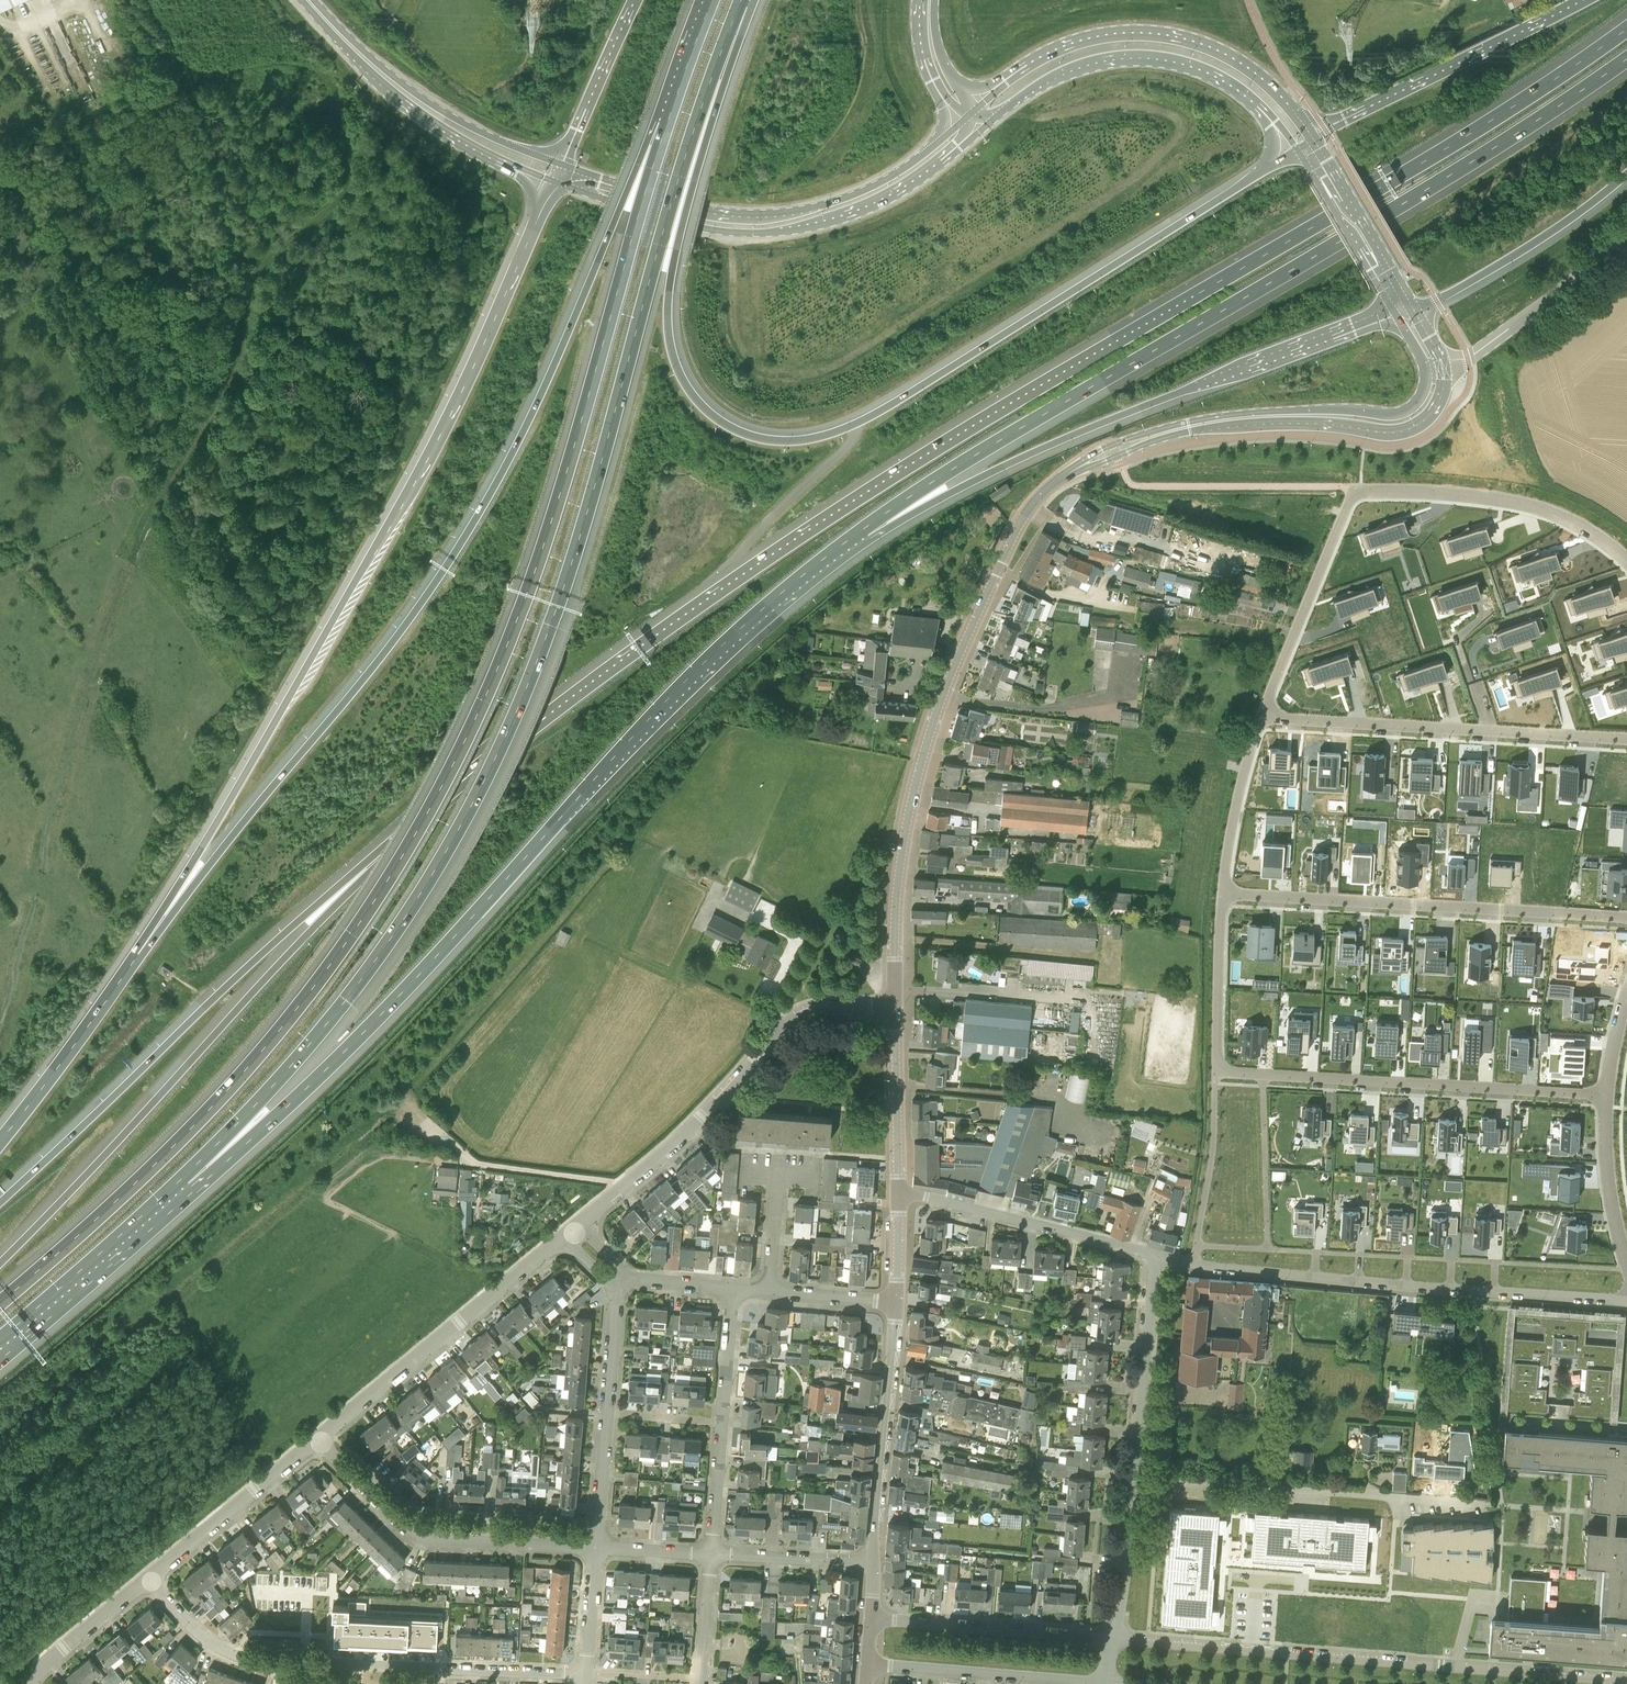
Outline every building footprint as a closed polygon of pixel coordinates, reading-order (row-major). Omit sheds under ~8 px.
[(25,0),(0,0),(0,12),(25,0)] [(1007,483),(990,494),(994,500),(1010,489),(1007,483)] [(1069,514),(1086,527),(1087,527),(1091,530),(1100,517),(1096,514),(1079,501),(1069,514)] [(1110,524),(1147,535),(1153,516),(1115,505),(1110,524)] [(1377,527),(1367,531),(1367,532),(1372,545),(1382,542),(1382,543),(1385,550),(1398,545),(1395,536),(1407,532),(1407,533),(1408,533),(1404,520),(1403,518),(1388,523),(1385,519),(1377,527)] [(1459,534),(1449,537),(1450,538),(1454,552),(1465,548),(1465,549),(1467,557),(1481,552),(1478,543),(1490,539),(1490,540),(1491,539),(1486,526),(1486,525),(1471,530),(1468,526),(1459,534)] [(1053,564),(1058,566),(1062,560),(1067,552),(1071,544),(1066,542),(1059,538),(1058,539),(1042,531),(1035,544),(1026,561),(1019,575),(1041,587),(1048,573),(1053,564)] [(1116,543),(1113,552),(1124,555),(1127,546),(1116,543)] [(1159,566),(1159,564),(1162,555),(1162,553),(1135,545),(1134,549),(1132,556),(1131,557),(1159,566)] [(1088,558),(1112,565),(1115,555),(1090,549),(1088,558)] [(1529,560),(1519,563),(1519,564),(1524,578),(1534,574),(1534,575),(1537,582),(1550,578),(1547,569),(1559,565),(1560,565),(1556,552),(1555,551),(1540,556),(1537,552),(1529,560)] [(1062,560),(1058,566),(1058,568),(1070,575),(1079,558),(1076,557),(1067,552),(1062,560)] [(1079,558),(1070,575),(1085,582),(1093,565),(1093,564),(1079,558)] [(1093,565),(1085,582),(1091,585),(1099,567),(1093,565)] [(1121,580),(1147,587),(1151,574),(1125,566),(1121,580)] [(1237,583),(1260,589),(1263,575),(1240,569),(1237,583)] [(1477,581),(1440,593),(1440,594),(1444,607),(1453,604),(1453,606),(1455,612),(1470,608),(1468,600),(1482,595),(1478,582),(1477,581)] [(1017,584),(1011,600),(1018,603),(1012,617),(1038,619),(1044,604),(1038,602),(1040,596),(1017,584)] [(1583,593),(1573,597),(1573,598),(1578,611),(1588,607),(1589,608),(1591,615),(1604,611),(1601,602),(1613,598),(1613,599),(1614,598),(1610,585),(1610,584),(1594,589),(1591,585),(1583,593)] [(1348,595),(1333,600),(1334,601),(1338,614),(1339,614),(1339,613),(1350,609),(1353,619),(1367,614),(1365,607),(1364,606),(1374,602),(1370,589),(1370,588),(1360,591),(1348,590),(1348,595)] [(1162,623),(1163,620),(1164,607),(1164,604),(1139,601),(1137,621),(1162,623)] [(894,614),(890,641),(865,637),(863,660),(862,672),(856,671),(855,681),(883,683),(885,659),(886,650),(888,650),(888,651),(930,656),(938,620),(894,614)] [(996,636),(1013,643),(1018,630),(1022,632),(1025,624),(1009,618),(1006,625),(1001,623),(996,636)] [(1532,619),(1496,631),(1497,632),(1501,646),(1511,642),(1514,650),(1529,645),(1527,638),(1526,636),(1537,633),(1533,620),(1532,619)] [(1112,650),(1112,649),(1115,630),(1096,627),(1091,626),(1090,635),(1095,635),(1093,647),(1112,650)] [(1600,641),(1601,642),(1605,655),(1616,651),(1616,653),(1618,659),(1626,657),(1626,632),(1622,633),(1619,629),(1609,638),(1600,641)] [(1121,632),(1119,650),(1147,654),(1149,637),(1121,632)] [(806,641),(801,641),(801,648),(814,649),(814,635),(806,635),(806,641)] [(991,649),(1001,653),(1000,657),(1011,662),(1014,657),(1013,657),(1018,645),(1013,643),(996,636),(991,649)] [(1347,654),(1311,666),(1311,667),(1315,680),(1326,676),(1327,678),(1329,685),(1342,680),(1339,672),(1352,668),(1348,655),(1347,654)] [(982,672),(998,678),(1004,665),(987,659),(982,672)] [(1443,660),(1407,672),(1407,673),(1411,686),(1421,683),(1422,684),(1424,691),(1437,686),(1434,678),(1447,674),(1443,661),(1443,660)] [(1556,667),(1520,679),(1520,680),(1524,693),(1535,689),(1535,690),(1538,698),(1551,693),(1548,685),(1561,680),(1557,668),(1556,667)] [(996,684),(1010,690),(1014,679),(1006,675),(1004,681),(998,678),(982,672),(977,685),(993,691),(996,684)] [(1150,684),(1158,685),(1159,673),(1148,672),(1147,684),(1150,684)] [(832,687),(832,680),(820,679),(819,686),(832,687)] [(917,704),(881,700),(883,683),(855,681),(859,682),(858,691),(869,693),(869,700),(868,700),(866,713),(874,715),(913,718),(917,704)] [(1612,690),(1612,691),(1617,704),(1626,701),(1626,682),(1621,687),(1612,690)] [(950,735),(970,741),(980,742),(981,737),(977,736),(981,722),(987,724),(990,714),(982,713),(969,709),(967,715),(957,712),(950,735)] [(1119,725),(1137,727),(1138,713),(1121,711),(1119,725)] [(1075,731),(1094,733),(1095,724),(1077,722),(1075,731)] [(984,761),(997,763),(996,768),(1011,769),(1012,764),(1010,763),(1010,764),(1004,763),(1007,745),(998,743),(998,746),(974,741),(973,744),(965,743),(962,757),(984,761)] [(1269,746),(1267,779),(1296,781),(1298,759),(1286,759),(1287,747),(1269,746)] [(1308,764),(1307,786),(1308,787),(1317,787),(1317,788),(1318,781),(1334,782),(1333,791),(1344,792),(1346,766),(1339,765),(1340,752),(1318,751),(1317,765),(1308,764)] [(1365,753),(1363,786),(1376,787),(1376,797),(1389,798),(1390,783),(1382,783),(1384,754),(1365,753)] [(1088,756),(1078,754),(1077,764),(1087,765),(1088,756)] [(1408,756),(1406,789),(1430,790),(1430,789),(1439,790),(1440,773),(1431,773),(1432,757),(1408,756)] [(1460,759),(1458,792),(1459,792),(1479,793),(1488,794),(1490,773),(1481,772),(1482,760),(1460,759)] [(1508,775),(1508,781),(1510,781),(1509,791),(1521,792),(1521,802),(1537,803),(1538,787),(1528,786),(1529,765),(1528,765),(1528,763),(1513,762),(1512,764),(1509,764),(1508,775)] [(940,783),(957,786),(961,786),(965,767),(944,763),(940,783)] [(1557,795),(1557,796),(1576,798),(1576,796),(1584,796),(1585,777),(1577,777),(1578,772),(1578,766),(1577,766),(1574,766),(1559,765),(1557,795)] [(1002,791),(1021,793),(1022,781),(985,778),(984,789),(1002,791)] [(967,806),(967,800),(968,791),(949,788),(949,786),(934,784),(930,802),(967,806)] [(968,791),(967,800),(1001,804),(1002,791),(984,789),(969,787),(968,791)] [(1002,791),(1001,804),(1000,819),(1000,824),(1085,832),(1088,800),(1021,793),(1002,791)] [(1609,826),(1624,827),(1623,847),(1626,847),(1626,810),(1610,809),(1609,826)] [(925,824),(952,828),(953,826),(955,814),(928,810),(925,824)] [(1292,824),(1292,815),(1280,815),(1279,823),(1292,824)] [(999,830),(1000,824),(1000,819),(985,818),(984,828),(999,830)] [(969,835),(970,826),(960,826),(955,825),(955,828),(954,834),(969,835)] [(947,843),(954,844),(968,845),(968,844),(969,835),(954,834),(921,830),(919,844),(938,846),(938,844),(947,846),(947,843)] [(1396,878),(1418,879),(1419,858),(1428,858),(1429,836),(1418,836),(1417,846),(1398,845),(1396,878)] [(1038,850),(1048,851),(1049,841),(1035,840),(1035,845),(1038,846),(1038,850)] [(1263,841),(1262,874),(1270,875),(1271,864),(1291,865),(1292,843),(1263,841)] [(973,844),(968,844),(968,845),(954,844),(953,852),(968,853),(972,853),(973,844)] [(990,856),(1008,857),(1009,847),(990,845),(990,856)] [(1307,859),(1306,869),(1311,870),(1311,877),(1327,878),(1328,861),(1336,861),(1336,846),(1328,845),(1327,853),(1312,852),(1312,860),(1307,859)] [(967,863),(967,862),(968,853),(953,852),(953,856),(947,855),(947,856),(928,854),(927,868),(945,870),(955,871),(956,862),(967,863)] [(1352,852),(1350,879),(1371,881),(1373,881),(1374,853),(1372,852),(1372,853),(1352,852)] [(972,853),(968,853),(967,862),(982,864),(983,857),(983,854),(972,853)] [(983,857),(982,864),(982,865),(995,866),(996,858),(983,857)] [(1445,875),(1445,884),(1447,884),(1447,886),(1463,887),(1464,875),(1474,876),(1475,859),(1464,858),(1463,862),(1448,862),(1447,875),(1445,875)] [(1490,858),(1488,883),(1508,884),(1509,873),(1520,874),(1520,864),(1507,863),(1507,859),(1490,858)] [(1601,868),(1610,869),(1609,895),(1626,896),(1626,869),(1620,868),(1621,862),(1602,861),(1601,868)] [(1007,910),(1035,912),(1062,915),(1065,886),(934,876),(927,875),(927,879),(913,878),(912,893),(932,894),(933,886),(951,887),(951,891),(958,891),(958,897),(1007,901),(1007,910)] [(751,909),(755,901),(729,888),(725,896),(751,909)] [(910,920),(921,921),(930,921),(930,922),(945,922),(946,910),(911,909),(910,920)] [(751,946),(745,957),(765,966),(776,945),(757,935),(756,937),(741,930),(742,928),(712,914),(704,931),(724,940),(730,943),(734,945),(737,939),(751,946)] [(1112,938),(1120,938),(1121,924),(1113,923),(1097,923),(1097,922),(1000,915),(998,943),(1095,950),(1096,933),(1112,935),(1112,938)] [(1169,921),(1167,931),(1187,934),(1188,924),(1169,921)] [(1250,925),(1248,951),(1270,952),(1272,926),(1250,925)] [(566,944),(571,931),(562,927),(557,940),(566,944)] [(1339,942),(1338,956),(1347,956),(1347,963),(1362,964),(1363,945),(1362,945),(1362,949),(1354,948),(1355,931),(1339,930),(1339,942)] [(1294,932),(1292,957),(1301,957),(1301,963),(1320,964),(1321,944),(1313,944),(1314,933),(1294,932)] [(1424,949),(1423,968),(1428,968),(1445,969),(1447,936),(1425,935),(1424,949)] [(1380,953),(1380,969),(1400,971),(1401,971),(1408,971),(1409,949),(1398,949),(1399,938),(1381,937),(1380,953)] [(1513,940),(1511,973),(1539,975),(1541,953),(1534,953),(1535,941),(1532,941),(1513,940)] [(1467,967),(1467,975),(1475,975),(1489,976),(1490,951),(1490,943),(1484,943),(1469,942),(1467,967)] [(1596,945),(1595,960),(1586,960),(1556,958),(1555,977),(1595,979),(1595,971),(1596,967),(1607,968),(1609,946),(1596,945)] [(1001,955),(1000,970),(1006,970),(1005,975),(1018,976),(1019,972),(1020,963),(1027,964),(1026,973),(1088,980),(1088,986),(1091,987),(1092,980),(1093,965),(1001,955)] [(955,979),(956,971),(962,971),(965,963),(966,958),(937,956),(935,977),(949,979),(949,981),(959,982),(959,979),(955,979)] [(853,964),(858,967),(862,960),(857,957),(855,957),(854,957),(852,958),(851,960),(851,962),(851,963),(853,964)] [(173,971),(168,968),(163,965),(159,971),(169,977),(173,971)] [(1267,988),(1277,988),(1278,981),(1268,980),(1267,988)] [(1567,986),(1566,995),(1572,996),(1571,1014),(1572,1014),(1579,1014),(1593,1015),(1594,997),(1573,995),(1574,986),(1567,986)] [(963,1021),(1028,1028),(1031,1006),(965,999),(965,1001),(953,1000),(951,1020),(963,1021)] [(1409,1005),(1401,1004),(1400,1018),(1408,1019),(1409,1005)] [(1072,1009),(1071,1029),(1080,1029),(1080,1009),(1072,1009)] [(1288,1017),(1286,1050),(1308,1051),(1309,1037),(1316,1037),(1318,1012),(1300,1011),(1299,1017),(1292,1017),(1288,1017)] [(923,1041),(940,1042),(946,1043),(960,1044),(961,1037),(954,1036),(948,1027),(949,1020),(928,1018),(927,1024),(923,1023),(922,1032),(924,1033),(923,1041)] [(1464,1027),(1462,1060),(1478,1061),(1479,1050),(1491,1051),(1493,1020),(1479,1019),(1478,1028),(1464,1027)] [(960,1054),(1025,1061),(1028,1028),(963,1021),(961,1037),(960,1044),(960,1054)] [(1376,1022),(1374,1055),(1396,1056),(1398,1023),(1376,1022)] [(1332,1024),(1330,1057),(1352,1058),(1354,1025),(1332,1024)] [(1240,1034),(1239,1043),(1243,1043),(1242,1052),(1259,1053),(1260,1039),(1266,1039),(1267,1027),(1244,1025),(1244,1034),(1240,1034)] [(1420,1047),(1419,1062),(1433,1063),(1438,1063),(1439,1063),(1439,1061),(1439,1060),(1439,1052),(1447,1052),(1447,1043),(1448,1034),(1434,1033),(1435,1031),(1425,1030),(1425,1032),(1424,1032),(1423,1048),(1420,1047)] [(1542,1030),(1541,1048),(1549,1048),(1550,1030),(1542,1030)] [(1510,1036),(1509,1064),(1520,1065),(1520,1068),(1523,1068),(1527,1068),(1527,1057),(1535,1057),(1536,1037),(1528,1037),(1510,1036)] [(1554,1037),(1552,1067),(1561,1068),(1561,1071),(1583,1072),(1584,1045),(1573,1044),(1573,1038),(1554,1037)] [(926,1083),(945,1085),(947,1066),(953,1066),(954,1054),(935,1052),(934,1064),(928,1063),(926,1083)] [(912,1118),(937,1118),(937,1100),(912,1100),(912,1118)] [(1030,1176),(1038,1153),(1050,1158),(1057,1138),(1045,1134),(1045,1131),(1049,1132),(1052,1107),(1050,1107),(1050,1103),(1044,1102),(1043,1106),(1034,1105),(1033,1105),(1033,1103),(1017,1101),(1017,1103),(1006,1102),(992,1145),(974,1143),(955,1142),(948,1179),(946,1189),(946,1192),(973,1199),(976,1187),(1003,1194),(1005,1190),(1011,1191),(1017,1172),(1030,1176)] [(1302,1108),(1302,1116),(1305,1116),(1305,1118),(1304,1118),(1304,1120),(1304,1131),(1305,1131),(1305,1137),(1318,1137),(1319,1134),(1330,1134),(1331,1118),(1320,1117),(1320,1107),(1306,1106),(1306,1109),(1302,1108)] [(783,1137),(809,1140),(829,1141),(831,1118),(785,1114),(738,1110),(736,1134),(783,1137)] [(1393,1111),(1391,1136),(1418,1138),(1419,1122),(1407,1121),(1408,1112),(1393,1111)] [(1349,1115),(1348,1126),(1350,1126),(1349,1131),(1349,1140),(1352,1140),(1352,1145),(1365,1146),(1365,1144),(1373,1145),(1375,1126),(1367,1125),(1368,1115),(1350,1113),(1350,1115),(1349,1115)] [(1479,1128),(1478,1142),(1493,1143),(1493,1144),(1505,1144),(1506,1128),(1495,1127),(1495,1118),(1482,1117),(1481,1128),(1479,1128)] [(928,1141),(946,1142),(946,1119),(942,1118),(937,1118),(912,1118),(912,1135),(928,1135),(928,1141)] [(1436,1121),(1435,1132),(1438,1132),(1437,1150),(1446,1151),(1461,1152),(1462,1132),(1455,1131),(1455,1124),(1456,1120),(1449,1119),(1438,1118),(1438,1121),(1436,1121)] [(1561,1121),(1560,1143),(1550,1142),(1549,1153),(1568,1154),(1569,1147),(1578,1148),(1580,1123),(1561,1121)] [(990,1134),(988,1129),(982,1129),(979,1134),(982,1139),(988,1139),(990,1134)] [(914,1172),(948,1179),(955,1142),(946,1142),(928,1141),(914,1141),(914,1172)] [(1074,1155),(1076,1147),(1067,1144),(1065,1152),(1074,1155)] [(714,1145),(706,1151),(715,1162),(723,1156),(714,1145)] [(703,1174),(713,1165),(700,1150),(688,1161),(701,1175),(703,1174)] [(1134,1168),(1145,1169),(1147,1157),(1135,1156),(1134,1168)] [(823,1165),(837,1166),(837,1159),(823,1158),(823,1165)] [(856,1168),(856,1161),(837,1159),(837,1166),(853,1168),(856,1168)] [(1356,1168),(1375,1169),(1375,1160),(1356,1159),(1356,1168)] [(707,1206),(693,1189),(702,1181),(704,1183),(708,1179),(703,1174),(701,1175),(688,1161),(676,1171),(680,1175),(675,1179),(701,1211),(707,1206)] [(1523,1163),(1523,1164),(1525,1164),(1524,1175),(1551,1177),(1558,1177),(1557,1193),(1557,1197),(1578,1198),(1580,1173),(1569,1172),(1570,1166),(1523,1163)] [(822,1172),(836,1173),(837,1166),(823,1165),(822,1172)] [(437,1185),(459,1187),(459,1168),(439,1166),(437,1185)] [(874,1168),(858,1167),(856,1182),(873,1184),(874,1168)] [(1159,1167),(1148,1191),(1166,1200),(1174,1183),(1183,1185),(1189,1185),(1190,1179),(1177,1177),(1176,1175),(1159,1167)] [(459,1190),(475,1191),(476,1178),(471,1178),(471,1168),(459,1168),(459,1187),(459,1190)] [(1273,1178),(1286,1178),(1286,1169),(1273,1168),(1273,1178)] [(1108,1182),(1127,1187),(1130,1174),(1111,1169),(1108,1182)] [(821,1178),(835,1180),(836,1173),(822,1172),(821,1178)] [(912,1185),(946,1189),(948,1179),(914,1172),(912,1185)] [(1081,1189),(1103,1194),(1108,1174),(1098,1172),(1094,1188),(1081,1189)] [(821,1185),(835,1187),(835,1180),(821,1178),(821,1185)] [(669,1203),(679,1194),(666,1179),(654,1190),(667,1204),(669,1203)] [(709,1189),(713,1186),(708,1179),(704,1183),(709,1189)] [(1032,1181),(1032,1184),(1016,1180),(1012,1195),(1027,1199),(1026,1204),(1036,1207),(1041,1189),(1040,1189),(1042,1183),(1032,1181)] [(856,1182),(855,1197),(872,1199),(873,1184),(856,1182)] [(1123,1195),(1125,1188),(1113,1185),(1113,1184),(1108,1182),(1105,1190),(1123,1195)] [(1168,1214),(1160,1246),(1173,1249),(1177,1234),(1170,1232),(1181,1188),(1182,1188),(1183,1185),(1174,1183),(1166,1200),(1162,1212),(1168,1214)] [(820,1192),(834,1193),(835,1187),(821,1185),(820,1192)] [(1056,1203),(1054,1211),(1074,1217),(1077,1208),(1080,1196),(1057,1189),(1054,1202),(1056,1203)] [(494,1190),(494,1198),(509,1199),(509,1191),(494,1190)] [(643,1209),(659,1228),(664,1224),(660,1219),(667,1213),(669,1216),(671,1214),(670,1212),(674,1209),(669,1203),(667,1204),(654,1190),(642,1200),(647,1206),(643,1209)] [(737,1193),(735,1193),(721,1191),(721,1198),(737,1200),(737,1193)] [(1086,1207),(1094,1209),(1099,1194),(1090,1191),(1086,1207)] [(820,1200),(833,1201),(834,1194),(834,1193),(820,1192),(820,1200)] [(834,1194),(833,1201),(849,1202),(850,1196),(834,1194)] [(1129,1238),(1141,1205),(1121,1199),(1105,1194),(1101,1207),(1109,1209),(1110,1207),(1119,1209),(1110,1233),(1129,1238)] [(738,1213),(755,1215),(756,1200),(740,1199),(738,1213)] [(817,1207),(833,1208),(833,1201),(820,1200),(818,1200),(817,1207)] [(833,1208),(847,1209),(848,1210),(848,1209),(852,1209),(853,1203),(849,1202),(833,1201),(833,1208)] [(1293,1220),(1292,1223),(1294,1223),(1293,1232),(1314,1233),(1315,1216),(1322,1217),(1323,1203),(1306,1202),(1305,1208),(1294,1207),(1294,1220),(1293,1220)] [(794,1219),(811,1220),(812,1205),(795,1204),(794,1219)] [(1342,1206),(1340,1235),(1351,1236),(1356,1236),(1357,1236),(1358,1234),(1358,1232),(1358,1224),(1365,1224),(1367,1205),(1359,1204),(1358,1207),(1342,1206)] [(1385,1223),(1385,1226),(1387,1226),(1386,1237),(1400,1238),(1401,1229),(1412,1229),(1413,1213),(1402,1212),(1402,1208),(1387,1207),(1386,1223),(1385,1223)] [(654,1233),(659,1228),(643,1209),(638,1213),(633,1208),(621,1218),(634,1233),(645,1223),(654,1233)] [(680,1215),(674,1209),(670,1212),(671,1214),(675,1218),(676,1218),(676,1219),(680,1215)] [(700,1221),(703,1211),(696,1209),(693,1219),(700,1221)] [(871,1211),(852,1209),(848,1209),(848,1210),(847,1209),(846,1224),(847,1224),(869,1226),(871,1211)] [(1430,1228),(1429,1240),(1444,1241),(1445,1232),(1456,1232),(1458,1216),(1446,1216),(1446,1211),(1431,1209),(1430,1226),(1429,1226),(1429,1228),(1430,1228)] [(1515,1227),(1521,1209),(1508,1209),(1507,1225),(1515,1227)] [(718,1234),(738,1235),(738,1229),(754,1230),(755,1215),(738,1213),(730,1212),(729,1224),(712,1223),(711,1226),(719,1227),(718,1234)] [(1473,1228),(1473,1231),(1474,1231),(1474,1242),(1488,1243),(1488,1233),(1500,1233),(1501,1218),(1490,1217),(1490,1213),(1476,1212),(1476,1218),(1475,1217),(1474,1228),(1473,1228)] [(1147,1242),(1160,1246),(1168,1214),(1165,1213),(1162,1213),(1158,1229),(1151,1227),(1147,1242)] [(1586,1230),(1586,1226),(1586,1225),(1585,1225),(1582,1224),(1575,1224),(1576,1216),(1561,1216),(1555,1235),(1566,1239),(1565,1247),(1585,1249),(1586,1230)] [(829,1244),(830,1237),(815,1235),(817,1221),(811,1220),(794,1219),(792,1234),(814,1236),(814,1242),(829,1244)] [(925,1235),(944,1236),(944,1220),(925,1220),(925,1235)] [(858,1246),(859,1240),(868,1241),(869,1226),(847,1224),(846,1238),(830,1237),(829,1244),(858,1246)] [(666,1252),(673,1253),(675,1227),(668,1226),(666,1240),(653,1239),(653,1244),(651,1243),(650,1251),(650,1253),(650,1254),(650,1260),(665,1261),(666,1252)] [(716,1256),(716,1255),(717,1244),(718,1234),(719,1227),(711,1226),(710,1226),(708,1242),(709,1242),(708,1248),(695,1247),(693,1264),(708,1265),(709,1255),(716,1256)] [(693,1264),(695,1247),(680,1246),(682,1227),(675,1227),(673,1253),(679,1253),(678,1262),(693,1264)] [(967,1244),(975,1245),(977,1229),(969,1227),(967,1244)] [(975,1245),(984,1246),(985,1231),(977,1229),(975,1245)] [(734,1257),(751,1258),(752,1243),(737,1242),(738,1235),(718,1234),(717,1244),(728,1244),(727,1248),(735,1249),(734,1257)] [(920,1251),(945,1252),(946,1236),(944,1236),(925,1235),(920,1235),(920,1251)] [(989,1261),(1004,1262),(1006,1240),(991,1239),(990,1255),(983,1254),(981,1267),(989,1268),(989,1261)] [(1004,1262),(1019,1263),(1021,1242),(1006,1240),(1004,1262)] [(790,1262),(813,1263),(814,1249),(829,1251),(829,1244),(814,1242),(813,1248),(792,1246),(790,1262)] [(846,1258),(850,1258),(849,1267),(866,1268),(867,1253),(858,1252),(858,1246),(829,1244),(829,1251),(847,1252),(846,1258)] [(1032,1271),(1047,1273),(1049,1251),(1034,1250),(1032,1271)] [(1067,1283),(1069,1269),(1062,1268),(1064,1252),(1049,1251),(1047,1273),(1061,1274),(1061,1283),(1067,1283)] [(938,1282),(956,1286),(956,1282),(958,1282),(959,1274),(953,1273),(955,1262),(952,1262),(952,1260),(951,1260),(951,1255),(943,1254),(942,1259),(939,1258),(937,1260),(913,1256),(912,1267),(936,1271),(935,1278),(938,1279),(938,1282)] [(716,1255),(716,1256),(715,1270),(722,1271),(723,1256),(716,1255)] [(751,1258),(734,1257),(733,1272),(750,1273),(751,1258)] [(789,1277),(806,1278),(808,1278),(809,1271),(812,1271),(813,1263),(790,1262),(789,1277)] [(1101,1278),(1121,1280),(1121,1271),(1128,1272),(1129,1264),(1096,1262),(1096,1266),(1102,1267),(1101,1278)] [(820,1279),(827,1280),(828,1265),(821,1264),(820,1279)] [(827,1280),(834,1280),(835,1265),(828,1265),(827,1280)] [(866,1268),(849,1267),(848,1282),(864,1283),(866,1268)] [(1067,1283),(1075,1284),(1076,1269),(1069,1269),(1067,1283)] [(1023,1290),(1023,1287),(1025,1272),(1018,1272),(1016,1287),(1017,1287),(1017,1289),(1023,1290)] [(1023,1287),(1031,1288),(1032,1273),(1025,1272),(1023,1287)] [(542,1285),(554,1300),(556,1298),(570,1286),(562,1276),(557,1280),(553,1275),(542,1285)] [(1210,1351),(1211,1337),(1204,1336),(1207,1306),(1197,1305),(1198,1290),(1202,1291),(1205,1289),(1208,1290),(1211,1294),(1210,1296),(1225,1297),(1225,1299),(1238,1300),(1238,1297),(1245,1298),(1245,1301),(1246,1301),(1246,1304),(1250,1304),(1252,1283),(1249,1283),(1213,1279),(1209,1279),(1200,1278),(1188,1277),(1185,1304),(1178,1378),(1210,1379),(1213,1352),(1210,1351)] [(1094,1289),(1093,1293),(1126,1297),(1127,1289),(1120,1288),(1121,1280),(1101,1278),(1100,1290),(1094,1289)] [(918,1295),(935,1296),(935,1292),(947,1294),(947,1293),(958,1295),(960,1287),(956,1286),(938,1282),(920,1280),(918,1295)] [(1210,1351),(1213,1352),(1219,1352),(1241,1354),(1262,1355),(1267,1306),(1268,1298),(1277,1298),(1278,1287),(1276,1287),(1276,1285),(1272,1285),(1272,1286),(1269,1286),(1270,1285),(1252,1283),(1250,1304),(1248,1323),(1249,1323),(1248,1336),(1242,1335),(1242,1340),(1238,1340),(1238,1339),(1219,1338),(1211,1337),(1210,1351)] [(556,1298),(554,1300),(542,1285),(529,1295),(533,1301),(529,1304),(539,1316),(544,1312),(546,1315),(555,1307),(556,1308),(560,1304),(556,1298)] [(579,1304),(580,1306),(591,1296),(586,1291),(575,1300),(579,1304)] [(1076,1299),(1091,1300),(1091,1293),(1076,1292),(1076,1299)] [(1075,1306),(1090,1307),(1091,1300),(1076,1299),(1075,1306)] [(507,1313),(520,1328),(532,1318),(545,1334),(550,1330),(539,1316),(529,1304),(524,1308),(519,1303),(507,1313)] [(563,1307),(560,1304),(556,1308),(557,1310),(561,1314),(566,1310),(563,1307)] [(1514,1320),(1514,1310),(1533,1310),(1533,1305),(1509,1305),(1509,1320),(1514,1320)] [(634,1325),(649,1326),(651,1307),(636,1306),(635,1315),(634,1325)] [(672,1334),(672,1328),(673,1314),(667,1313),(667,1308),(651,1307),(649,1326),(665,1328),(665,1334),(672,1334)] [(1092,1321),(1097,1322),(1118,1324),(1119,1309),(1094,1307),(1092,1321)] [(678,1329),(695,1330),(695,1311),(680,1309),(680,1314),(673,1314),(672,1328),(672,1334),(678,1335),(678,1329)] [(771,1325),(779,1326),(786,1326),(787,1310),(766,1309),(765,1323),(771,1324),(771,1325)] [(1418,1325),(1418,1331),(1453,1334),(1454,1320),(1420,1317),(1420,1313),(1394,1310),(1392,1326),(1411,1328),(1411,1325),(1418,1325)] [(695,1311),(695,1330),(694,1337),(703,1338),(704,1331),(710,1331),(711,1331),(712,1324),(717,1324),(717,1318),(711,1318),(711,1312),(695,1311)] [(931,1334),(932,1324),(933,1324),(934,1324),(935,1324),(936,1324),(937,1324),(937,1323),(938,1323),(938,1322),(939,1322),(940,1321),(940,1320),(941,1320),(941,1319),(941,1318),(941,1317),(942,1317),(942,1316),(942,1314),(923,1311),(923,1313),(911,1312),(909,1333),(931,1334)] [(502,1340),(509,1349),(516,1358),(522,1354),(508,1338),(520,1328),(507,1313),(495,1323),(502,1332),(498,1335),(502,1340)] [(1541,1315),(1540,1325),(1544,1325),(1543,1339),(1550,1339),(1549,1350),(1577,1352),(1578,1341),(1585,1342),(1586,1328),(1590,1329),(1591,1319),(1592,1319),(1592,1318),(1540,1314),(1540,1315),(1541,1315)] [(845,1332),(858,1332),(860,1317),(839,1315),(838,1331),(845,1332)] [(573,1331),(589,1332),(591,1318),(575,1317),(574,1326),(569,1325),(568,1331),(569,1331),(573,1331)] [(1097,1322),(1095,1337),(1117,1339),(1118,1324),(1097,1322)] [(756,1338),(770,1340),(787,1342),(787,1334),(778,1333),(779,1326),(771,1325),(771,1324),(765,1323),(765,1324),(757,1323),(756,1338)] [(504,1354),(509,1349),(502,1340),(497,1344),(486,1330),(474,1340),(486,1355),(488,1353),(490,1355),(499,1347),(504,1354)] [(589,1332),(573,1331),(572,1346),(588,1347),(589,1332)] [(1392,1339),(1411,1340),(1411,1332),(1392,1331),(1392,1339)] [(857,1347),(864,1348),(866,1333),(858,1332),(845,1332),(843,1347),(851,1348),(857,1348),(857,1347)] [(1513,1335),(1512,1335),(1509,1372),(1537,1374),(1538,1363),(1548,1364),(1549,1350),(1550,1339),(1543,1339),(1513,1336),(1513,1335)] [(747,1354),(769,1355),(770,1340),(756,1338),(756,1339),(748,1338),(747,1354)] [(915,1356),(924,1358),(930,1359),(930,1354),(939,1356),(939,1354),(946,1356),(949,1357),(951,1346),(941,1344),(931,1342),(927,1341),(909,1338),(907,1351),(915,1352),(915,1356)] [(462,1350),(474,1366),(475,1365),(478,1369),(487,1362),(489,1363),(493,1359),(490,1355),(488,1353),(486,1355),(474,1340),(462,1350)] [(702,1351),(703,1345),(703,1342),(702,1341),(701,1341),(700,1342),(700,1345),(693,1345),(692,1350),(692,1357),(706,1358),(706,1351),(702,1351)] [(1108,1351),(1086,1349),(1084,1349),(1085,1342),(1070,1341),(1069,1348),(1077,1349),(1076,1362),(1106,1366),(1108,1351)] [(1586,1378),(1614,1380),(1617,1343),(1616,1343),(1616,1344),(1585,1342),(1578,1341),(1577,1352),(1576,1366),(1587,1367),(1586,1378)] [(973,1350),(990,1354),(992,1346),(975,1342),(973,1350)] [(634,1352),(648,1353),(648,1346),(634,1345),(634,1352)] [(571,1360),(587,1362),(588,1347),(572,1346),(571,1360)] [(851,1348),(849,1363),(871,1365),(872,1349),(864,1348),(857,1347),(857,1348),(851,1348)] [(1005,1367),(1001,1366),(1003,1357),(990,1354),(973,1350),(970,1366),(999,1373),(999,1371),(1004,1372),(1005,1367)] [(633,1359),(647,1360),(648,1353),(634,1352),(633,1359)] [(1573,1366),(1573,1357),(1555,1356),(1555,1366),(1573,1366)] [(691,1364),(705,1365),(706,1358),(692,1357),(691,1364)] [(440,1368),(453,1384),(455,1382),(465,1374),(452,1358),(440,1368)] [(809,1364),(832,1366),(833,1366),(834,1360),(809,1358),(809,1364)] [(499,1366),(493,1359),(489,1363),(494,1370),(496,1368),(499,1366)] [(570,1374),(586,1376),(587,1362),(571,1360),(570,1374)] [(1063,1383),(1090,1386),(1091,1379),(1105,1381),(1106,1366),(1076,1362),(1076,1363),(1069,1362),(1067,1377),(1064,1377),(1063,1383)] [(941,1387),(978,1397),(979,1392),(972,1390),(972,1391),(960,1388),(961,1385),(949,1382),(949,1381),(942,1379),(943,1376),(933,1374),(933,1373),(926,1372),(926,1369),(905,1366),(903,1380),(941,1386),(941,1387)] [(744,1390),(744,1392),(764,1393),(765,1375),(775,1376),(776,1368),(761,1367),(760,1373),(746,1372),(745,1383),(743,1384),(743,1385),(742,1385),(742,1386),(742,1387),(742,1388),(742,1389),(743,1390),(744,1390)] [(428,1378),(432,1383),(428,1387),(445,1408),(451,1404),(446,1399),(455,1391),(460,1388),(455,1382),(453,1384),(440,1368),(428,1378)] [(483,1386),(488,1382),(480,1371),(474,1375),(483,1386)] [(858,1385),(880,1388),(882,1375),(860,1373),(851,1372),(845,1371),(845,1377),(851,1378),(859,1379),(858,1385)] [(660,1395),(666,1396),(667,1382),(668,1373),(661,1372),(660,1381),(645,1380),(644,1399),(659,1401),(660,1395)] [(1537,1374),(1509,1372),(1506,1410),(1507,1410),(1507,1409),(1548,1413),(1549,1402),(1545,1402),(1546,1388),(1536,1387),(1537,1374)] [(569,1389),(585,1391),(586,1376),(570,1374),(565,1374),(563,1389),(569,1389)] [(478,1390),(483,1386),(474,1375),(469,1379),(478,1390)] [(705,1396),(705,1385),(706,1377),(698,1376),(698,1384),(689,1383),(688,1403),(703,1404),(704,1396),(705,1396)] [(1570,1403),(1570,1404),(1569,1414),(1610,1417),(1610,1418),(1611,1418),(1614,1380),(1586,1378),(1585,1391),(1574,1390),(1573,1404),(1570,1403)] [(628,1398),(644,1399),(645,1380),(629,1379),(628,1389),(629,1389),(628,1398)] [(928,1407),(943,1412),(953,1414),(1014,1429),(1014,1428),(1018,1429),(1018,1430),(1029,1432),(1034,1434),(1036,1411),(1030,1411),(1019,1407),(978,1397),(941,1387),(941,1386),(903,1380),(901,1395),(930,1399),(928,1407)] [(488,1382),(483,1386),(495,1401),(502,1396),(489,1381),(488,1382)] [(672,1402),(688,1403),(689,1383),(674,1382),(674,1383),(667,1382),(666,1396),(672,1396),(672,1402)] [(877,1414),(856,1411),(838,1409),(839,1402),(841,1386),(838,1386),(826,1385),(819,1384),(811,1383),(810,1391),(809,1397),(808,1406),(829,1409),(828,1421),(835,1422),(876,1427),(877,1414)] [(1078,1406),(1105,1408),(1106,1394),(1089,1392),(1090,1386),(1063,1383),(1062,1390),(1079,1392),(1078,1406)] [(1227,1409),(1242,1410),(1243,1384),(1229,1383),(1227,1409)] [(847,1397),(879,1400),(880,1388),(858,1385),(858,1391),(848,1390),(847,1397)] [(423,1415),(435,1405),(441,1412),(445,1408),(428,1387),(423,1391),(419,1386),(407,1395),(423,1415)] [(460,1388),(455,1391),(460,1398),(462,1396),(465,1394),(460,1388)] [(1038,1391),(1026,1388),(1022,1405),(1034,1408),(1038,1391)] [(559,1403),(568,1403),(583,1405),(585,1391),(569,1389),(568,1397),(559,1397),(559,1403)] [(531,1407),(538,1400),(529,1390),(522,1396),(531,1407)] [(410,1425),(423,1415),(407,1395),(394,1406),(399,1411),(410,1425)] [(743,1406),(742,1424),(761,1425),(761,1416),(775,1417),(776,1402),(755,1400),(755,1407),(743,1406)] [(856,1411),(856,1404),(839,1402),(838,1409),(856,1411)] [(898,1421),(929,1428),(933,1429),(931,1414),(943,1412),(928,1407),(906,1403),(905,1410),(899,1409),(898,1421)] [(527,1406),(513,1417),(518,1423),(531,1411),(527,1406)] [(1080,1427),(1080,1421),(1103,1423),(1105,1408),(1078,1406),(1077,1406),(1076,1414),(1072,1413),(1071,1420),(1065,1420),(1065,1426),(1080,1427)] [(410,1425),(399,1411),(395,1415),(405,1429),(407,1431),(412,1427),(410,1425)] [(385,1413),(373,1423),(385,1438),(387,1436),(391,1441),(394,1438),(405,1429),(395,1415),(390,1419),(385,1413)] [(566,1432),(581,1433),(582,1419),(567,1417),(566,1432)] [(896,1433),(926,1439),(929,1428),(898,1421),(896,1433)] [(383,1440),(388,1446),(392,1442),(391,1441),(387,1436),(385,1438),(373,1423),(361,1433),(373,1448),(383,1440)] [(443,1439),(449,1447),(466,1432),(460,1425),(443,1439)] [(820,1433),(821,1426),(808,1425),(808,1432),(820,1433)] [(1080,1427),(1065,1426),(1064,1433),(1079,1435),(1080,1427)] [(1363,1428),(1362,1449),(1364,1449),(1364,1457),(1372,1457),(1373,1450),(1375,1451),(1375,1444),(1382,1445),(1382,1447),(1399,1448),(1400,1433),(1384,1433),(1384,1436),(1376,1436),(1377,1429),(1363,1428)] [(1472,1454),(1469,1430),(1460,1429),(1450,1429),(1449,1445),(1448,1461),(1436,1461),(1423,1460),(1424,1458),(1424,1456),(1419,1456),(1414,1455),(1414,1463),(1413,1473),(1430,1475),(1446,1476),(1463,1477),(1465,1453),(1472,1454)] [(1608,1433),(1607,1437),(1505,1429),(1502,1461),(1604,1469),(1604,1470),(1591,1469),(1588,1505),(1607,1507),(1626,1508),(1626,1434),(1608,1433)] [(839,1450),(872,1454),(874,1441),(854,1440),(853,1442),(842,1441),(843,1431),(833,1430),(832,1436),(825,1436),(825,1440),(809,1439),(808,1440),(802,1439),(802,1434),(800,1433),(799,1448),(806,1449),(820,1450),(832,1451),(838,1452),(839,1450)] [(937,1436),(936,1441),(936,1442),(949,1445),(950,1442),(952,1443),(958,1445),(960,1437),(954,1436),(939,1431),(937,1436)] [(564,1446),(580,1448),(581,1433),(566,1432),(564,1446)] [(623,1451),(639,1453),(641,1433),(625,1432),(625,1441),(624,1441),(623,1451)] [(654,1459),(661,1460),(663,1436),(657,1435),(641,1433),(639,1453),(654,1454),(654,1459)] [(744,1456),(746,1457),(766,1458),(767,1445),(748,1444),(749,1434),(740,1433),(738,1450),(744,1451),(744,1456)] [(895,1444),(918,1447),(923,1448),(924,1444),(927,1444),(928,1439),(926,1439),(896,1433),(895,1444)] [(1081,1449),(1103,1451),(1104,1436),(1083,1434),(1081,1449)] [(668,1455),(684,1457),(685,1437),(670,1436),(663,1436),(661,1460),(668,1460),(668,1455)] [(685,1437),(684,1457),(700,1458),(701,1447),(700,1447),(701,1438),(685,1437)] [(975,1441),(973,1450),(993,1453),(994,1444),(975,1441)] [(388,1446),(392,1451),(393,1453),(396,1451),(398,1449),(394,1445),(392,1442),(388,1446)] [(446,1465),(454,1466),(456,1443),(447,1449),(446,1465)] [(438,1465),(446,1465),(447,1449),(444,1445),(439,1451),(438,1465)] [(563,1460),(579,1461),(580,1448),(564,1446),(563,1460)] [(820,1450),(806,1449),(805,1461),(818,1462),(820,1450)] [(1066,1463),(1065,1463),(1101,1466),(1103,1451),(1081,1449),(1075,1449),(1074,1456),(1066,1455),(1066,1463)] [(1313,1468),(1315,1450),(1295,1449),(1294,1466),(1313,1468)] [(852,1463),(871,1465),(872,1454),(839,1450),(838,1452),(832,1451),(832,1455),(837,1456),(852,1458),(852,1463)] [(399,1455),(396,1451),(393,1453),(392,1451),(382,1459),(387,1465),(399,1455)] [(483,1499),(484,1483),(484,1482),(485,1467),(492,1467),(492,1452),(493,1451),(483,1451),(482,1469),(478,1469),(477,1482),(470,1482),(469,1498),(483,1499)] [(531,1451),(530,1470),(528,1470),(524,1465),(519,1465),(514,1469),(512,1469),(512,1475),(511,1484),(510,1500),(525,1501),(536,1500),(537,1486),(537,1481),(539,1452),(531,1451)] [(902,1473),(913,1474),(915,1462),(916,1462),(917,1455),(909,1454),(893,1451),(891,1471),(902,1473)] [(510,1500),(511,1484),(504,1484),(505,1468),(499,1467),(500,1452),(492,1452),(492,1467),(491,1473),(498,1474),(497,1483),(496,1499),(510,1500)] [(405,1462),(399,1455),(387,1465),(392,1472),(405,1462)] [(410,1485),(421,1473),(414,1467),(419,1461),(415,1457),(409,1463),(399,1476),(410,1485)] [(764,1484),(765,1477),(766,1458),(746,1457),(745,1468),(738,1468),(737,1481),(764,1484)] [(954,1462),(944,1459),(940,1479),(1015,1492),(1017,1483),(1020,1484),(1021,1477),(1018,1477),(1018,1475),(965,1464),(954,1462)] [(556,1474),(562,1475),(577,1476),(579,1461),(563,1460),(558,1460),(556,1474)] [(789,1460),(788,1475),(797,1476),(797,1461),(789,1460)] [(818,1471),(819,1462),(818,1462),(805,1461),(799,1461),(799,1468),(802,1468),(802,1470),(818,1471)] [(1065,1476),(1065,1469),(1049,1467),(1048,1474),(1051,1474),(1051,1475),(1065,1476)] [(624,1477),(637,1479),(638,1472),(624,1470),(624,1477)] [(431,1483),(437,1476),(432,1472),(427,1478),(421,1473),(410,1485),(421,1495),(431,1483)] [(454,1497),(469,1498),(470,1482),(461,1481),(462,1473),(456,1473),(455,1481),(454,1497)] [(853,1485),(869,1487),(870,1474),(860,1473),(860,1475),(850,1474),(849,1480),(836,1478),(835,1486),(853,1488),(853,1485)] [(916,1484),(918,1475),(913,1474),(902,1473),(901,1482),(916,1484)] [(311,1499),(313,1497),(329,1484),(322,1476),(316,1480),(311,1474),(299,1484),(311,1499)] [(560,1488),(576,1490),(577,1476),(562,1475),(560,1488)] [(1089,1478),(1065,1476),(1064,1483),(1067,1483),(1067,1491),(1088,1493),(1089,1478)] [(1397,1489),(1406,1490),(1407,1476),(1398,1476),(1397,1489)] [(623,1484),(625,1484),(637,1486),(637,1479),(624,1477),(623,1484)] [(681,1489),(695,1490),(695,1483),(686,1483),(681,1482),(681,1489)] [(904,1489),(904,1484),(890,1482),(888,1499),(888,1500),(902,1501),(904,1489)] [(319,1504),(313,1497),(311,1499),(299,1484),(287,1494),(297,1507),(299,1510),(309,1502),(314,1508),(319,1504)] [(848,1500),(868,1501),(869,1487),(853,1485),(853,1488),(835,1486),(835,1494),(848,1499),(848,1500)] [(560,1488),(560,1497),(551,1503),(560,1503),(560,1504),(575,1505),(576,1490),(560,1488)] [(902,1501),(901,1502),(924,1506),(924,1504),(929,1505),(931,1494),(904,1489),(902,1501)] [(740,1503),(749,1503),(750,1491),(736,1491),(735,1498),(740,1498),(740,1503)] [(838,1521),(865,1525),(868,1501),(848,1500),(848,1499),(835,1494),(805,1491),(803,1505),(830,1508),(829,1513),(839,1514),(838,1521)] [(1063,1513),(1063,1506),(1087,1508),(1088,1493),(1067,1491),(1066,1499),(1057,1498),(1057,1505),(1048,1504),(1048,1511),(1063,1513)] [(774,1517),(775,1507),(776,1492),(769,1492),(767,1517),(774,1517)] [(323,1509),(327,1513),(337,1503),(332,1498),(322,1508),(323,1509)] [(331,1512),(341,1522),(354,1509),(344,1499),(339,1505),(338,1505),(331,1512)] [(650,1520),(656,1521),(658,1500),(651,1499),(650,1505),(635,1504),(633,1524),(649,1525),(650,1520)] [(662,1526),(678,1527),(679,1507),(664,1506),(665,1500),(658,1500),(656,1521),(663,1521),(662,1526)] [(679,1507),(678,1527),(694,1528),(694,1520),(695,1520),(696,1502),(679,1501),(679,1507)] [(279,1526),(289,1518),(277,1503),(265,1513),(277,1528),(279,1526)] [(618,1523),(633,1524),(635,1504),(619,1503),(618,1514),(619,1514),(618,1523)] [(309,1533),(314,1527),(299,1510),(297,1507),(292,1511),(297,1517),(309,1533)] [(1163,1597),(1161,1621),(1210,1625),(1210,1621),(1218,1621),(1219,1610),(1219,1608),(1212,1608),(1214,1574),(1212,1574),(1213,1563),(1215,1563),(1217,1530),(1219,1530),(1225,1530),(1226,1517),(1219,1517),(1218,1517),(1219,1514),(1219,1512),(1195,1510),(1185,1509),(1170,1508),(1168,1533),(1170,1533),(1169,1541),(1168,1541),(1164,1589),(1166,1589),(1165,1597),(1163,1597)] [(316,1515),(321,1520),(327,1513),(323,1509),(316,1515)] [(341,1522),(351,1532),(364,1519),(354,1509),(341,1522)] [(781,1535),(796,1536),(797,1517),(788,1517),(789,1510),(783,1509),(781,1535)] [(819,1535),(819,1527),(820,1510),(813,1509),(813,1518),(797,1517),(796,1536),(812,1537),(812,1534),(819,1535)] [(839,1538),(863,1540),(864,1540),(865,1525),(838,1521),(827,1520),(828,1510),(820,1510),(819,1527),(840,1529),(839,1538)] [(929,1519),(936,1520),(937,1511),(930,1510),(929,1519)] [(1247,1514),(1246,1527),(1254,1527),(1251,1558),(1265,1559),(1279,1561),(1303,1562),(1303,1561),(1313,1561),(1313,1563),(1337,1565),(1350,1566),(1365,1567),(1367,1536),(1375,1537),(1376,1524),(1368,1523),(1368,1519),(1344,1517),(1344,1518),(1335,1517),(1336,1516),(1299,1513),(1288,1512),(1288,1514),(1280,1513),(1280,1512),(1255,1510),(1255,1515),(1247,1514)] [(1063,1513),(1048,1511),(1047,1511),(1046,1519),(1063,1520),(1063,1513)] [(999,1526),(1020,1527),(1021,1514),(1001,1512),(999,1526)] [(284,1532),(279,1526),(277,1528),(265,1513),(253,1523),(265,1538),(272,1532),(275,1530),(280,1535),(284,1532)] [(733,1532),(749,1533),(750,1515),(734,1514),(733,1532)] [(750,1515),(749,1533),(764,1534),(765,1516),(750,1515)] [(304,1537),(309,1533),(297,1517),(291,1522),(304,1537)] [(351,1532),(361,1542),(375,1529),(364,1519),(351,1532)] [(925,1526),(941,1528),(942,1521),(939,1521),(939,1520),(925,1519),(925,1526)] [(1064,1535),(1082,1537),(1083,1521),(1065,1520),(1064,1535)] [(1490,1580),(1492,1557),(1485,1556),(1486,1545),(1493,1545),(1492,1522),(1472,1525),(1472,1522),(1452,1525),(1452,1523),(1432,1526),(1432,1523),(1412,1526),(1412,1527),(1402,1527),(1401,1551),(1412,1551),(1411,1571),(1430,1575),(1431,1573),(1450,1577),(1450,1574),(1460,1576),(1470,1578),(1470,1575),(1490,1580)] [(886,1537),(909,1539),(911,1525),(888,1523),(886,1537)] [(1626,1565),(1626,1549),(1626,1530),(1587,1527),(1584,1563),(1603,1564),(1598,1624),(1543,1620),(1546,1578),(1511,1576),(1507,1617),(1490,1616),(1488,1648),(1524,1651),(1626,1658),(1626,1565)] [(361,1542),(372,1553),(385,1539),(375,1529),(361,1542)] [(250,1560),(245,1564),(250,1570),(255,1566),(260,1562),(251,1551),(249,1552),(249,1551),(255,1546),(243,1531),(230,1541),(243,1556),(245,1554),(250,1560)] [(284,1532),(280,1535),(285,1542),(289,1538),(284,1532)] [(1064,1535),(1062,1550),(1081,1552),(1082,1537),(1064,1535)] [(886,1547),(930,1551),(959,1554),(959,1545),(934,1542),(909,1539),(886,1537),(886,1547)] [(372,1553),(382,1563),(395,1549),(385,1539),(372,1553)] [(217,1559),(237,1584),(243,1580),(231,1566),(240,1558),(245,1564),(250,1560),(245,1554),(243,1556),(230,1541),(218,1551),(222,1555),(217,1559)] [(905,1558),(918,1559),(929,1561),(930,1551),(886,1547),(885,1556),(905,1558)] [(1043,1555),(1059,1556),(1060,1549),(1044,1547),(1043,1555)] [(395,1549),(382,1563),(392,1573),(400,1565),(399,1565),(405,1559),(395,1549)] [(280,1567),(285,1561),(276,1550),(270,1554),(280,1567)] [(277,1570),(280,1567),(270,1554),(265,1559),(273,1570),(277,1570)] [(1077,1564),(1077,1558),(1059,1556),(1043,1555),(1043,1561),(1046,1562),(1061,1563),(1077,1564)] [(904,1568),(905,1563),(905,1558),(885,1556),(884,1566),(885,1566),(904,1568)] [(232,1588),(237,1584),(217,1559),(212,1564),(208,1559),(196,1569),(208,1584),(211,1582),(220,1574),(232,1588)] [(334,1570),(339,1565),(332,1559),(327,1564),(334,1570)] [(422,1579),(438,1580),(438,1561),(424,1560),(424,1568),(423,1568),(422,1579)] [(1031,1577),(1038,1578),(1039,1561),(1032,1560),(1031,1577)] [(438,1580),(452,1580),(452,1561),(438,1561),(438,1580)] [(452,1580),(466,1581),(467,1562),(452,1561),(452,1580)] [(1038,1578),(1045,1578),(1046,1562),(1043,1561),(1039,1561),(1038,1578)] [(466,1581),(480,1581),(481,1563),(467,1562),(466,1581)] [(480,1581),(494,1582),(495,1563),(481,1563),(480,1581)] [(495,1563),(494,1582),(509,1583),(509,1572),(509,1564),(495,1563)] [(943,1580),(950,1580),(951,1563),(945,1563),(943,1580)] [(951,1563),(950,1580),(956,1581),(957,1581),(958,1564),(951,1563)] [(1061,1570),(1076,1572),(1077,1564),(1061,1563),(1061,1570)] [(341,1576),(346,1571),(339,1565),(334,1570),(341,1576)] [(523,1580),(533,1581),(533,1567),(524,1566),(523,1580)] [(894,1583),(912,1585),(912,1577),(908,1576),(909,1570),(904,1569),(904,1568),(885,1566),(883,1582),(894,1583)] [(397,1585),(402,1588),(411,1569),(406,1567),(397,1585)] [(986,1584),(993,1585),(995,1568),(988,1567),(986,1584)] [(551,1582),(568,1584),(569,1570),(562,1569),(552,1568),(551,1582)] [(993,1585),(1000,1585),(1002,1568),(995,1568),(993,1585)] [(206,1586),(211,1592),(216,1589),(211,1582),(208,1584),(196,1569),(184,1579),(188,1584),(183,1588),(195,1603),(200,1598),(197,1594),(206,1586)] [(402,1588),(408,1590),(416,1572),(411,1569),(402,1588)] [(613,1589),(628,1590),(630,1571),(614,1570),(613,1579),(614,1579),(613,1589)] [(644,1591),(650,1591),(651,1578),(645,1578),(645,1572),(630,1571),(628,1590),(644,1592),(644,1591)] [(657,1593),(672,1594),(673,1574),(658,1573),(658,1579),(651,1578),(650,1591),(650,1596),(654,1597),(655,1592),(657,1592),(657,1593)] [(673,1574),(672,1594),(688,1595),(688,1584),(689,1584),(689,1576),(673,1574)] [(840,1592),(856,1593),(858,1577),(841,1576),(840,1592)] [(356,1588),(360,1583),(352,1577),(348,1582),(356,1588)] [(745,1596),(746,1579),(730,1578),(729,1596),(735,1596),(735,1602),(744,1603),(745,1596)] [(827,1590),(831,1590),(831,1583),(827,1583),(827,1579),(820,1578),(819,1590),(826,1591),(827,1590)] [(762,1620),(767,1621),(769,1597),(760,1596),(761,1579),(746,1579),(745,1596),(754,1597),(754,1605),(761,1605),(761,1620),(762,1620)] [(779,1580),(778,1597),(777,1599),(784,1599),(783,1604),(793,1605),(793,1599),(794,1581),(779,1580)] [(793,1599),(809,1600),(809,1593),(810,1582),(794,1581),(793,1599)] [(550,1596),(567,1598),(568,1584),(551,1582),(550,1588),(550,1596)] [(1059,1589),(1058,1607),(1073,1609),(1075,1584),(1060,1582),(1059,1589)] [(912,1585),(894,1583),(893,1598),(919,1601),(920,1586),(912,1585)] [(1015,1590),(1013,1608),(1029,1609),(1031,1585),(1015,1583),(1015,1590)] [(970,1604),(971,1586),(955,1585),(954,1603),(970,1604)] [(971,1586),(970,1604),(985,1606),(986,1587),(971,1586)] [(932,1602),(940,1603),(941,1589),(936,1588),(934,1587),(932,1602)] [(1042,1606),(1058,1607),(1059,1589),(1044,1588),(1042,1606)] [(216,1589),(211,1592),(213,1594),(217,1598),(219,1597),(220,1599),(223,1596),(216,1589)] [(998,1607),(1013,1608),(1015,1590),(999,1589),(998,1607)] [(826,1618),(838,1619),(839,1608),(855,1609),(856,1593),(840,1592),(839,1599),(828,1598),(826,1618)] [(213,1594),(203,1602),(208,1609),(220,1599),(219,1597),(217,1598),(213,1594)] [(220,1599),(219,1600),(225,1607),(229,1604),(223,1596),(220,1599)] [(548,1610),(565,1612),(567,1598),(550,1596),(548,1610)] [(776,1597),(769,1597),(767,1621),(775,1621),(776,1597)] [(1557,1606),(1558,1598),(1549,1597),(1548,1605),(1557,1606)] [(214,1604),(220,1611),(225,1607),(219,1600),(218,1600),(214,1604)] [(364,1641),(365,1617),(366,1601),(349,1601),(349,1607),(333,1606),(333,1616),(336,1616),(334,1641),(349,1642),(350,1641),(364,1641)] [(214,1604),(208,1609),(204,1612),(210,1619),(220,1611),(214,1604)] [(252,1618),(241,1605),(230,1614),(241,1627),(252,1618)] [(612,1612),(626,1613),(627,1606),(613,1605),(612,1612)] [(139,1616),(150,1630),(161,1621),(150,1607),(139,1616)] [(508,1618),(503,1618),(504,1607),(500,1607),(499,1618),(499,1627),(508,1628),(508,1618)] [(808,1612),(807,1622),(808,1623),(815,1623),(816,1618),(815,1618),(816,1609),(809,1608),(808,1612)] [(547,1624),(564,1626),(565,1612),(548,1610),(547,1624)] [(670,1617),(694,1618),(694,1612),(685,1611),(671,1610),(670,1617)] [(612,1619),(626,1620),(626,1613),(612,1612),(612,1619)] [(241,1627),(230,1614),(219,1623),(225,1630),(230,1636),(241,1627)] [(139,1639),(150,1630),(139,1616),(128,1625),(139,1639)] [(378,1642),(380,1618),(365,1617),(364,1641),(378,1642)] [(684,1625),(693,1625),(694,1618),(670,1617),(670,1624),(684,1625)] [(826,1635),(852,1637),(853,1620),(838,1619),(826,1618),(821,1617),(821,1618),(816,1618),(815,1623),(827,1624),(826,1635)] [(393,1643),(394,1619),(380,1618),(378,1642),(393,1643)] [(407,1644),(409,1619),(394,1619),(393,1643),(407,1644)] [(422,1644),(423,1620),(409,1619),(407,1644),(422,1644)] [(422,1644),(437,1645),(438,1621),(423,1620),(422,1644)] [(775,1621),(767,1621),(762,1620),(762,1637),(774,1637),(775,1621)] [(546,1637),(563,1639),(564,1626),(547,1624),(546,1637)] [(684,1654),(691,1654),(692,1635),(693,1635),(693,1625),(684,1625),(682,1641),(669,1640),(667,1659),(683,1660),(684,1654)] [(159,1640),(163,1645),(174,1636),(169,1631),(159,1640)] [(120,1655),(131,1646),(119,1632),(108,1641),(120,1655)] [(639,1655),(645,1655),(647,1639),(647,1633),(638,1632),(638,1637),(623,1636),(622,1655),(638,1657),(639,1655)] [(456,1651),(470,1652),(471,1635),(456,1634),(456,1644),(456,1651)] [(470,1652),(483,1652),(484,1635),(471,1635),(470,1652)] [(483,1652),(497,1653),(499,1636),(484,1635),(483,1652)] [(607,1654),(622,1655),(623,1636),(608,1635),(607,1645),(607,1654)] [(825,1641),(821,1641),(820,1647),(832,1648),(850,1650),(852,1637),(826,1635),(825,1641)] [(499,1636),(497,1653),(511,1653),(512,1646),(513,1637),(499,1636)] [(563,1639),(546,1637),(545,1652),(555,1653),(555,1652),(562,1653),(563,1639)] [(651,1658),(667,1659),(669,1640),(653,1638),(653,1639),(647,1639),(645,1655),(651,1656),(651,1658)] [(109,1664),(120,1655),(108,1641),(97,1650),(109,1664)] [(165,1661),(173,1668),(189,1649),(181,1642),(170,1654),(165,1650),(155,1662),(160,1667),(165,1661)] [(147,1658),(153,1653),(144,1643),(139,1647),(147,1658)] [(850,1650),(832,1648),(831,1654),(814,1653),(814,1646),(811,1646),(803,1646),(803,1661),(818,1662),(851,1665),(852,1650),(850,1650)] [(142,1662),(147,1658),(139,1647),(133,1651),(142,1662)] [(179,1683),(196,1683),(197,1678),(192,1673),(187,1669),(198,1657),(189,1649),(173,1668),(168,1674),(176,1681),(179,1683)] [(90,1680),(101,1671),(89,1657),(78,1666),(90,1680)] [(817,1675),(849,1678),(851,1665),(818,1662),(817,1675)] [(90,1680),(78,1666),(67,1675),(74,1683),(85,1683),(90,1680)] [(717,1677),(726,1678),(726,1667),(717,1666),(717,1677)] [(205,1683),(218,1683),(222,1672),(209,1667),(206,1675),(206,1674),(203,1683),(205,1683)] [(117,1683),(122,1678),(114,1668),(108,1672),(117,1683)] [(117,1683),(108,1672),(103,1677),(109,1683),(116,1683),(117,1683)] [(235,1676),(222,1672),(218,1683),(233,1683),(235,1676)] [(849,1678),(817,1675),(816,1681),(804,1680),(804,1683),(849,1683),(849,1678)]
